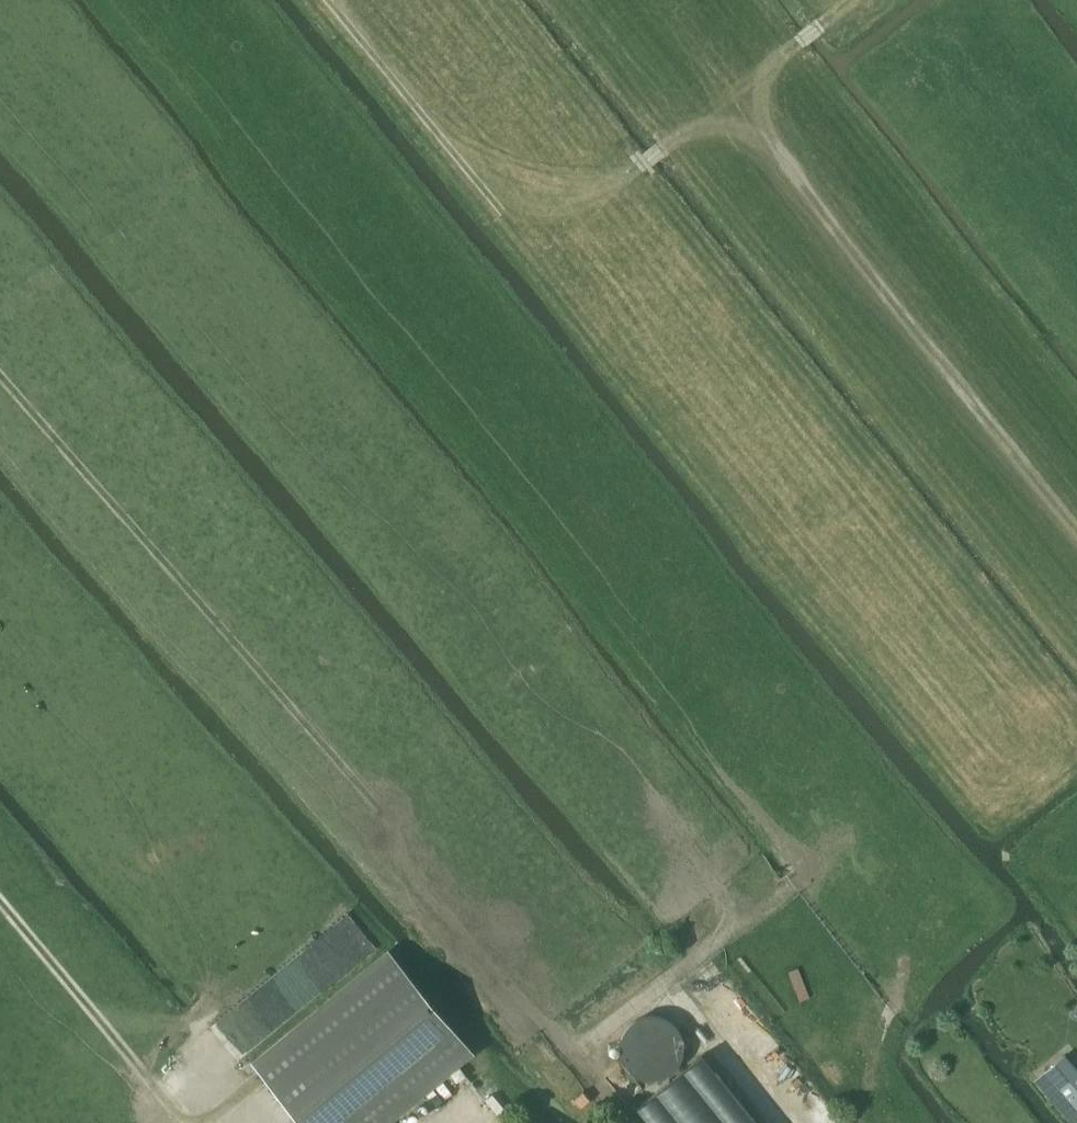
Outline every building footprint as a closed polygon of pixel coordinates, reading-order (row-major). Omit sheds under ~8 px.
[(253,1062),(304,1122),(386,1122),(473,1051),(428,996),(389,950),(253,1062)] [(684,1052),(684,1047),(684,1041),(682,1036),(680,1031),(677,1026),(673,1023),(668,1019),(664,1017),(658,1016),(653,1016),(647,1016),(642,1017),(637,1019),(632,1023),(628,1027),(625,1031),(623,1036),(622,1041),(621,1047),(622,1052),(623,1058),(625,1062),(628,1067),(632,1071),(637,1074),(642,1076),(647,1078),(653,1078),(658,1078),(664,1076),(668,1074),(673,1071),(677,1067),(680,1062),(682,1058),(684,1052)] [(703,1055),(638,1108),(651,1122),(759,1122),(703,1055)] [(1049,1073),(1076,1106),(1076,1070),(1067,1058),(1049,1073)]
